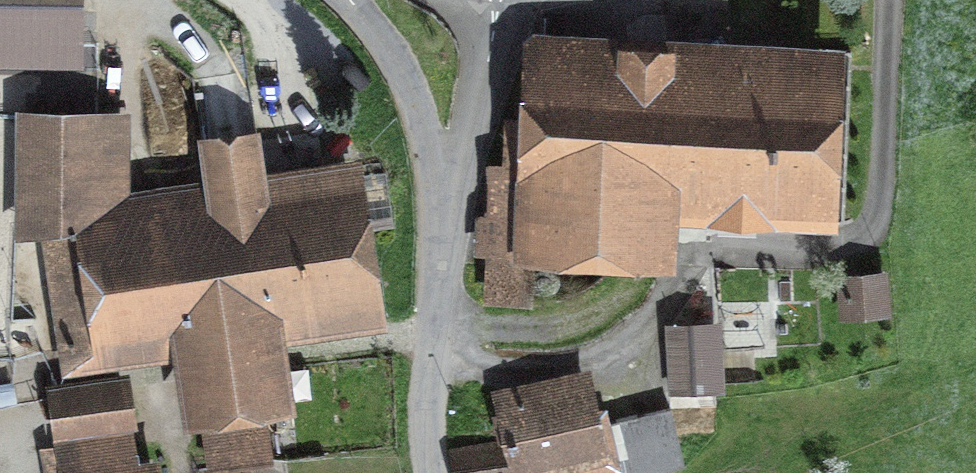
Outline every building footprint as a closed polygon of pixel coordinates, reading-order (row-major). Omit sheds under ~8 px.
[(82,67),(81,0),(0,0),(0,68),(82,67)] [(711,79),(536,71),(532,245),(665,251),(670,181),(715,183),(714,194),(820,199),(825,74),(712,68),(711,79)] [(93,119),(23,117),(25,231),(49,228),(68,347),(182,329),(194,409),(280,395),(268,317),(361,302),(343,184),(257,197),(249,144),(205,150),(213,203),(94,222),(93,119)] [(266,138),(268,174),(335,170),(333,133),(266,138)] [(843,280),(845,314),(884,311),(882,277),(843,280)] [(710,299),(680,301),(682,327),(672,328),(679,407),(720,404),(710,299)] [(607,462),(583,381),(496,401),(513,472),(562,472),(607,462)] [(53,395),(58,432),(130,421),(125,385),(53,395)] [(677,438),(670,407),(611,421),(624,472),(654,472),(684,466),(677,438)] [(674,412),(677,438),(722,434),(720,408),(674,412)] [(209,469),(270,459),(264,424),(203,434),(209,469)] [(133,435),(59,447),(63,472),(139,472),(133,435)] [(456,472),(508,472),(504,443),(454,450),(456,472)]
